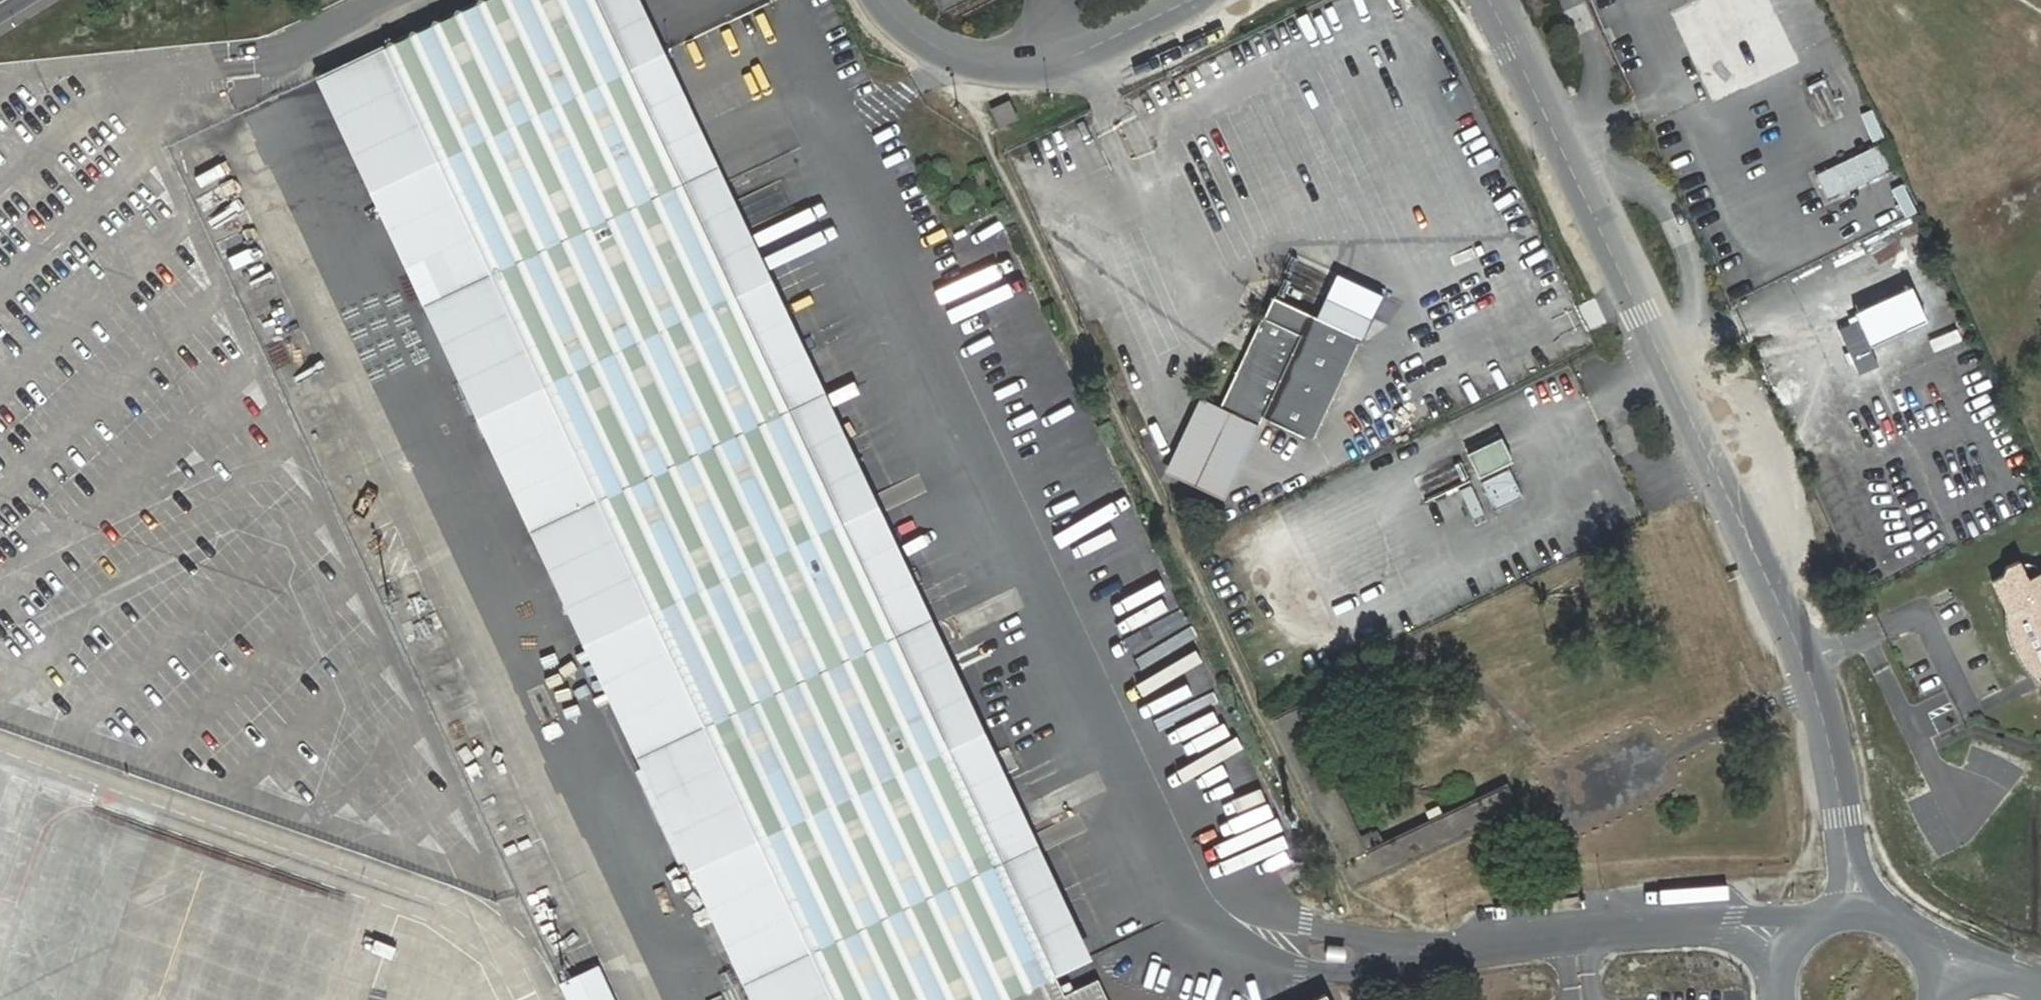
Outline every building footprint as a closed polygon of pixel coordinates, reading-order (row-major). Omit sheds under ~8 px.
[(648,792),(673,847),(744,999),(1107,999),(1093,965),(1066,915),(635,0),(483,0),(315,77),(648,792)] [(1822,194),(1881,175),(1872,148),(1813,166),(1822,194)] [(1217,412),(1257,431),(1261,424),(1315,449),(1367,339),(1273,294),(1217,412)] [(1228,493),(1237,474),(1257,431),(1217,412),(1209,408),(1201,404),(1171,467),(1228,493)] [(2026,576),(2017,558),(2006,564),(2003,574),(1990,580),(2005,610),(2007,631),(2010,641),(2018,659),(2030,674),(2040,683),(2040,685),(2040,569),(2026,576)] [(1405,865),(1389,830),(1350,850),(1287,708),(1264,718),(1344,892),(1405,865)] [(1501,779),(1389,830),(1405,865),(1514,819),(1501,779)] [(559,982),(567,999),(613,999),(597,964),(559,982)]
